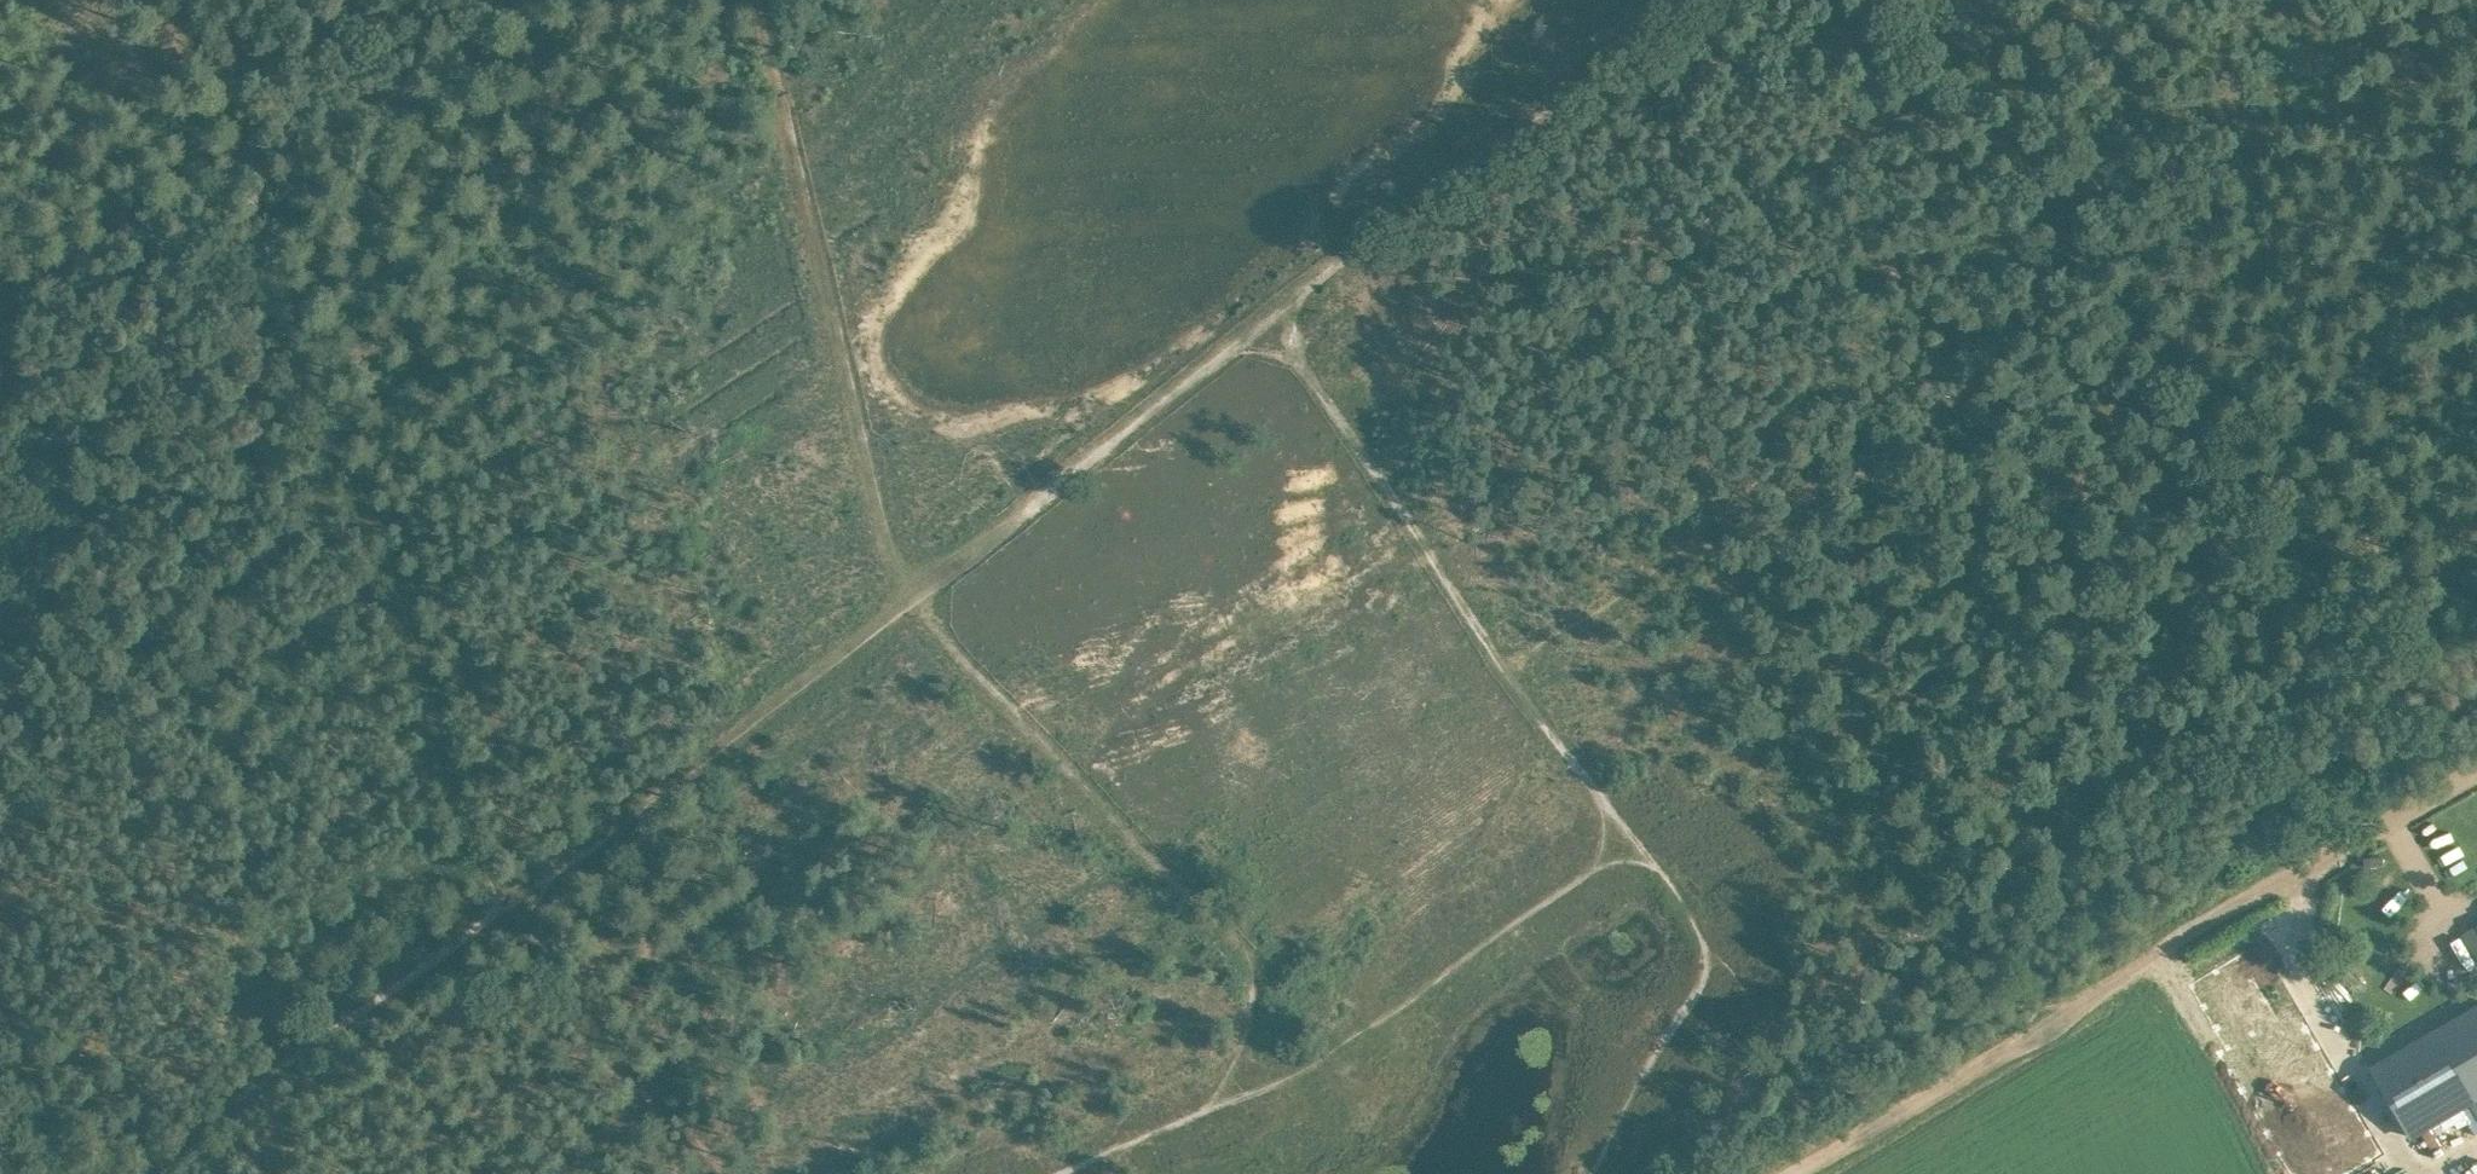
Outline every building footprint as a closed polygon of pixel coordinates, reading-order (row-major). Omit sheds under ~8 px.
[(2320,1173),(2344,1173),(2374,1156),(2251,949),(2203,977),(2320,1173)] [(2368,1067),(2410,1139),(2476,1100),(2476,1002),(2368,1067)]
